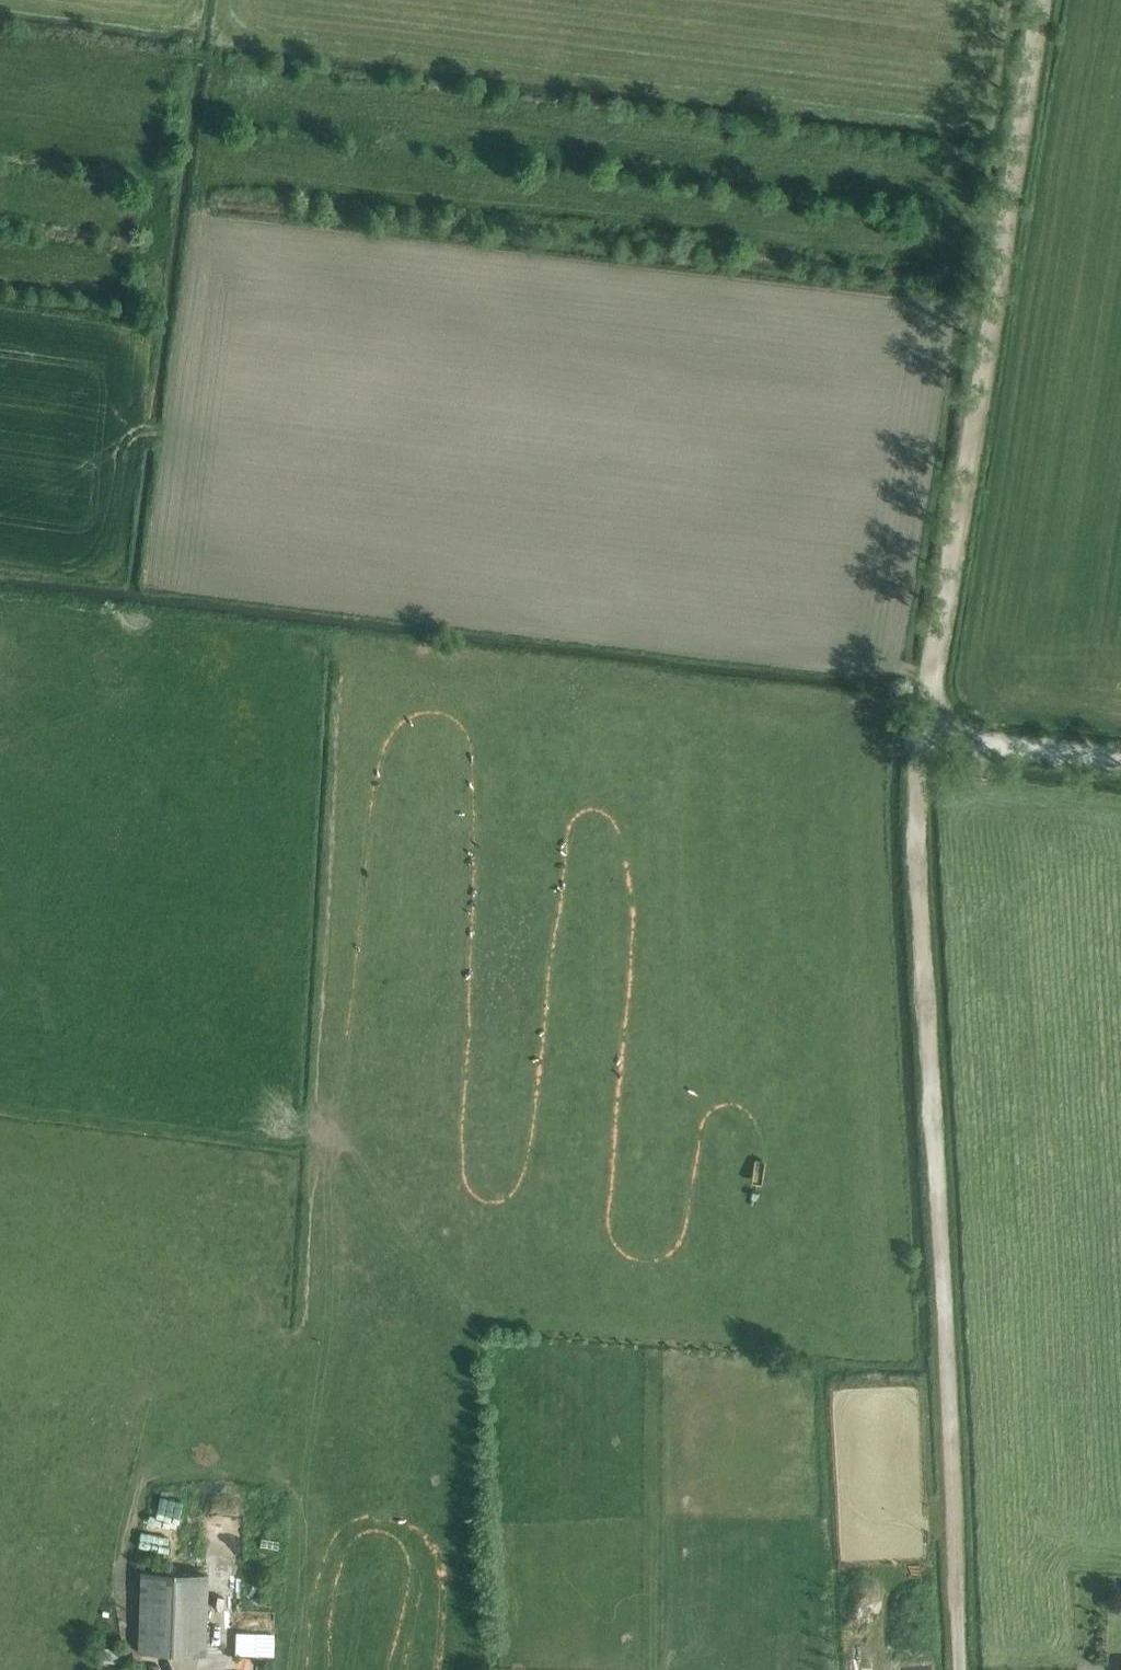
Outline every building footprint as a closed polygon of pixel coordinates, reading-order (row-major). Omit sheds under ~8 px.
[(141,1572),(139,1630),(138,1652),(201,1655),(204,1574),(141,1572)]
